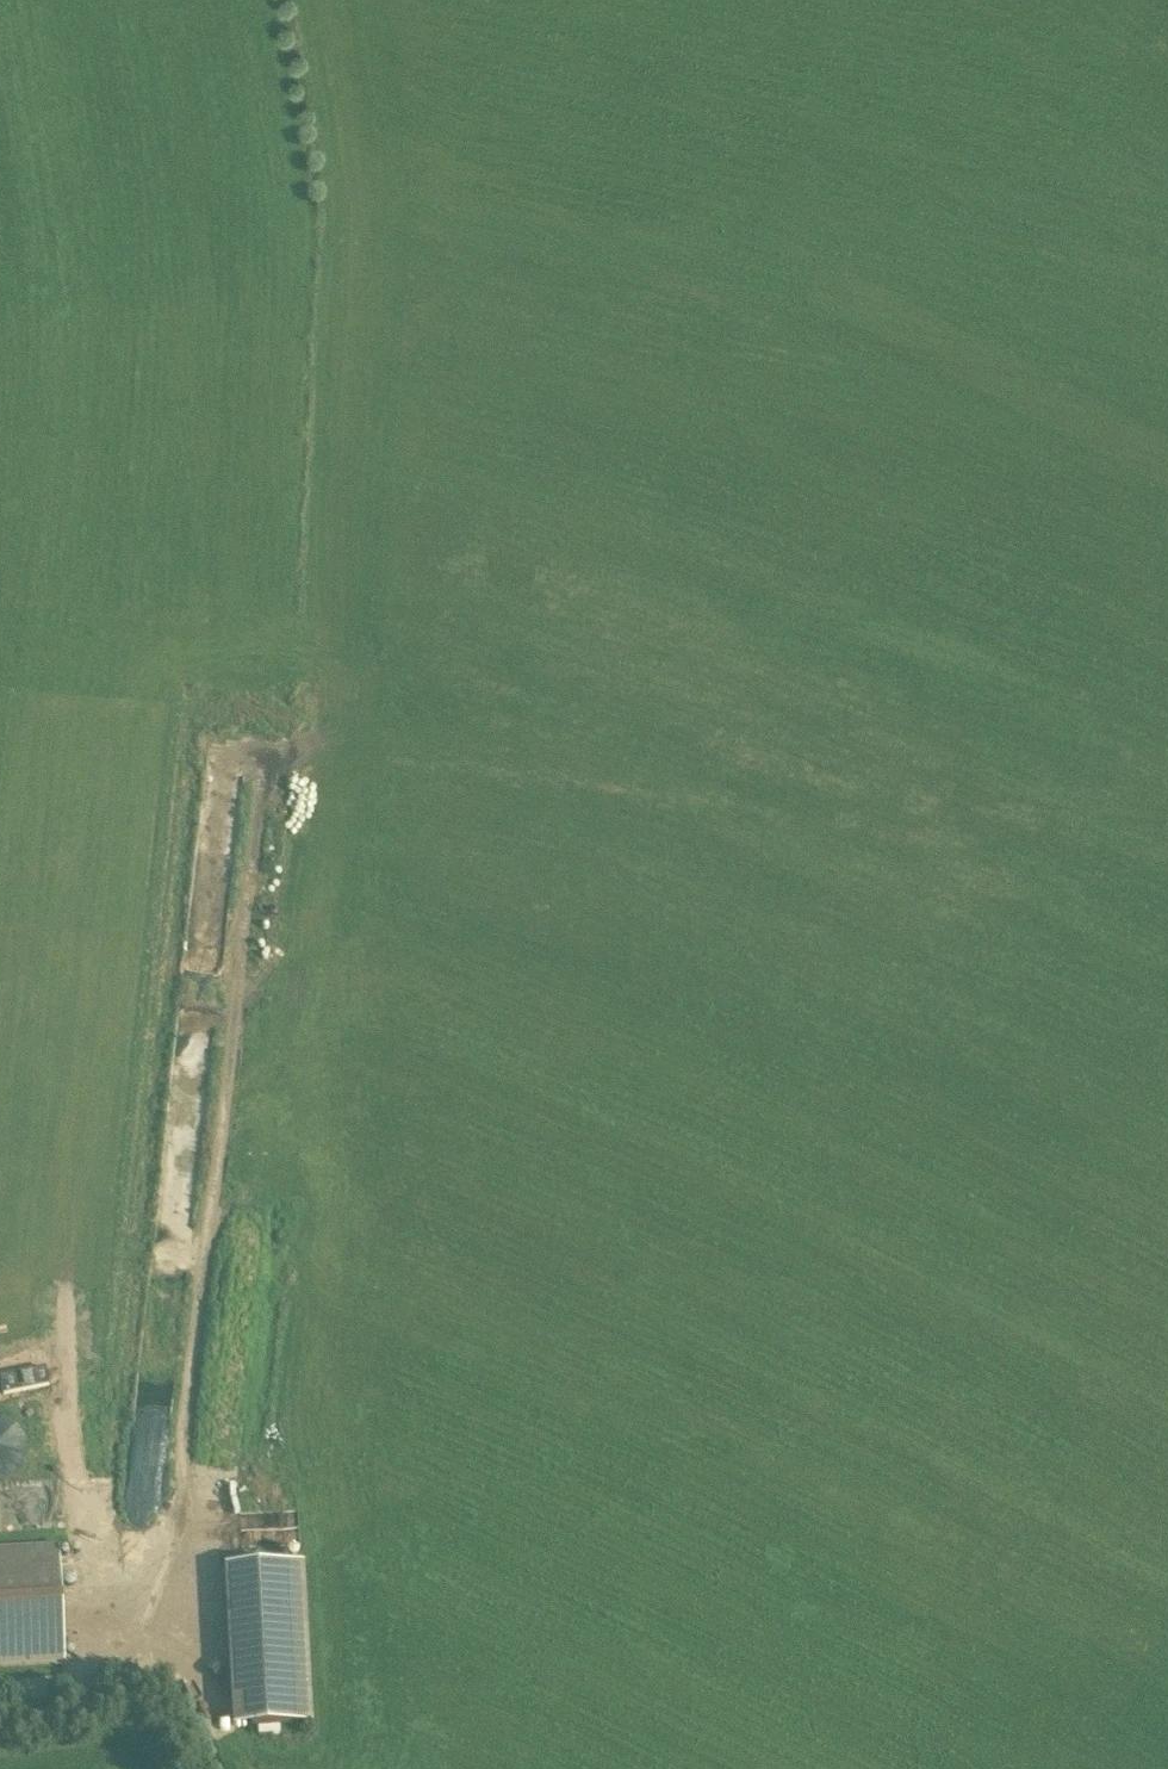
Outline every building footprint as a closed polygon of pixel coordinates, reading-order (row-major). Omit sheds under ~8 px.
[(61,1658),(56,1551),(0,1554),(0,1661),(61,1658)] [(232,1724),(308,1721),(300,1564),(224,1567),(232,1724)]
